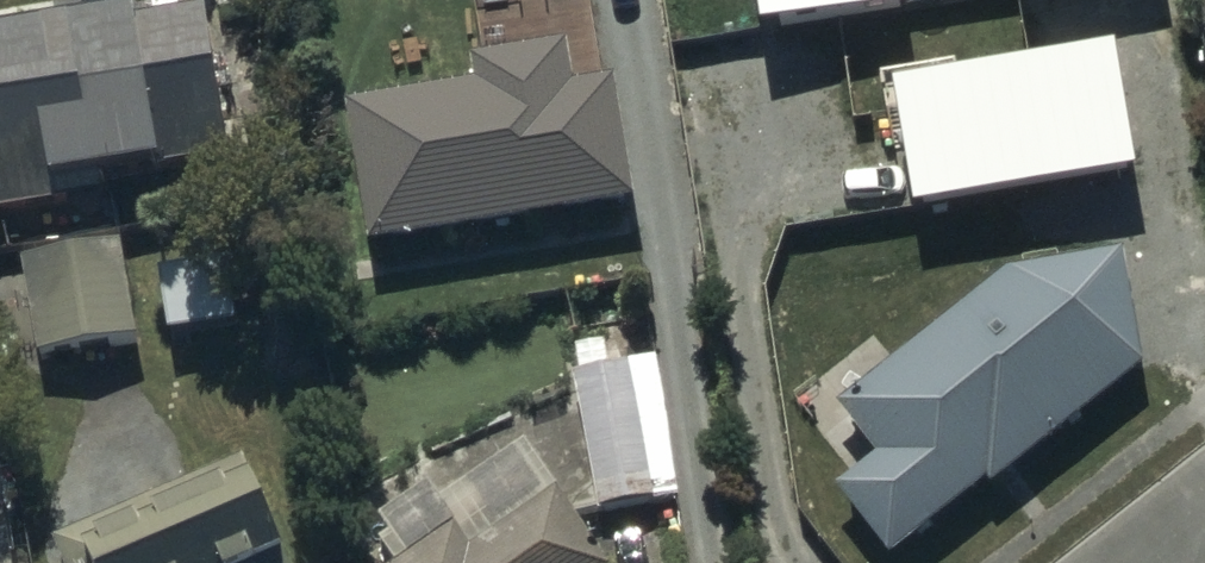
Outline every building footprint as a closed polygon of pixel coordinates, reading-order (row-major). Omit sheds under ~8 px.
[(206,0),(126,0),(0,19),(0,183),(229,148),(206,0)] [(760,13),(843,0),(758,0),(760,13)] [(635,196),(615,70),(571,77),(564,30),(478,44),(482,73),(341,95),(364,238),(635,196)] [(1112,32),(891,71),(914,198),(1135,159),(1112,32)] [(135,332),(123,236),(23,248),(35,344),(135,332)] [(992,482),(1138,359),(1123,246),(1005,262),(838,402),(875,446),(830,484),(889,553),(984,473),(992,482)] [(221,253),(155,265),(166,323),(232,311),(221,253)] [(678,494),(655,352),(608,359),(604,337),(571,342),(597,507),(678,494)] [(242,452),(55,534),(67,562),(291,562),(242,452)] [(390,562),(603,562),(609,559),(552,481),(468,542),(451,519),(390,562)]
